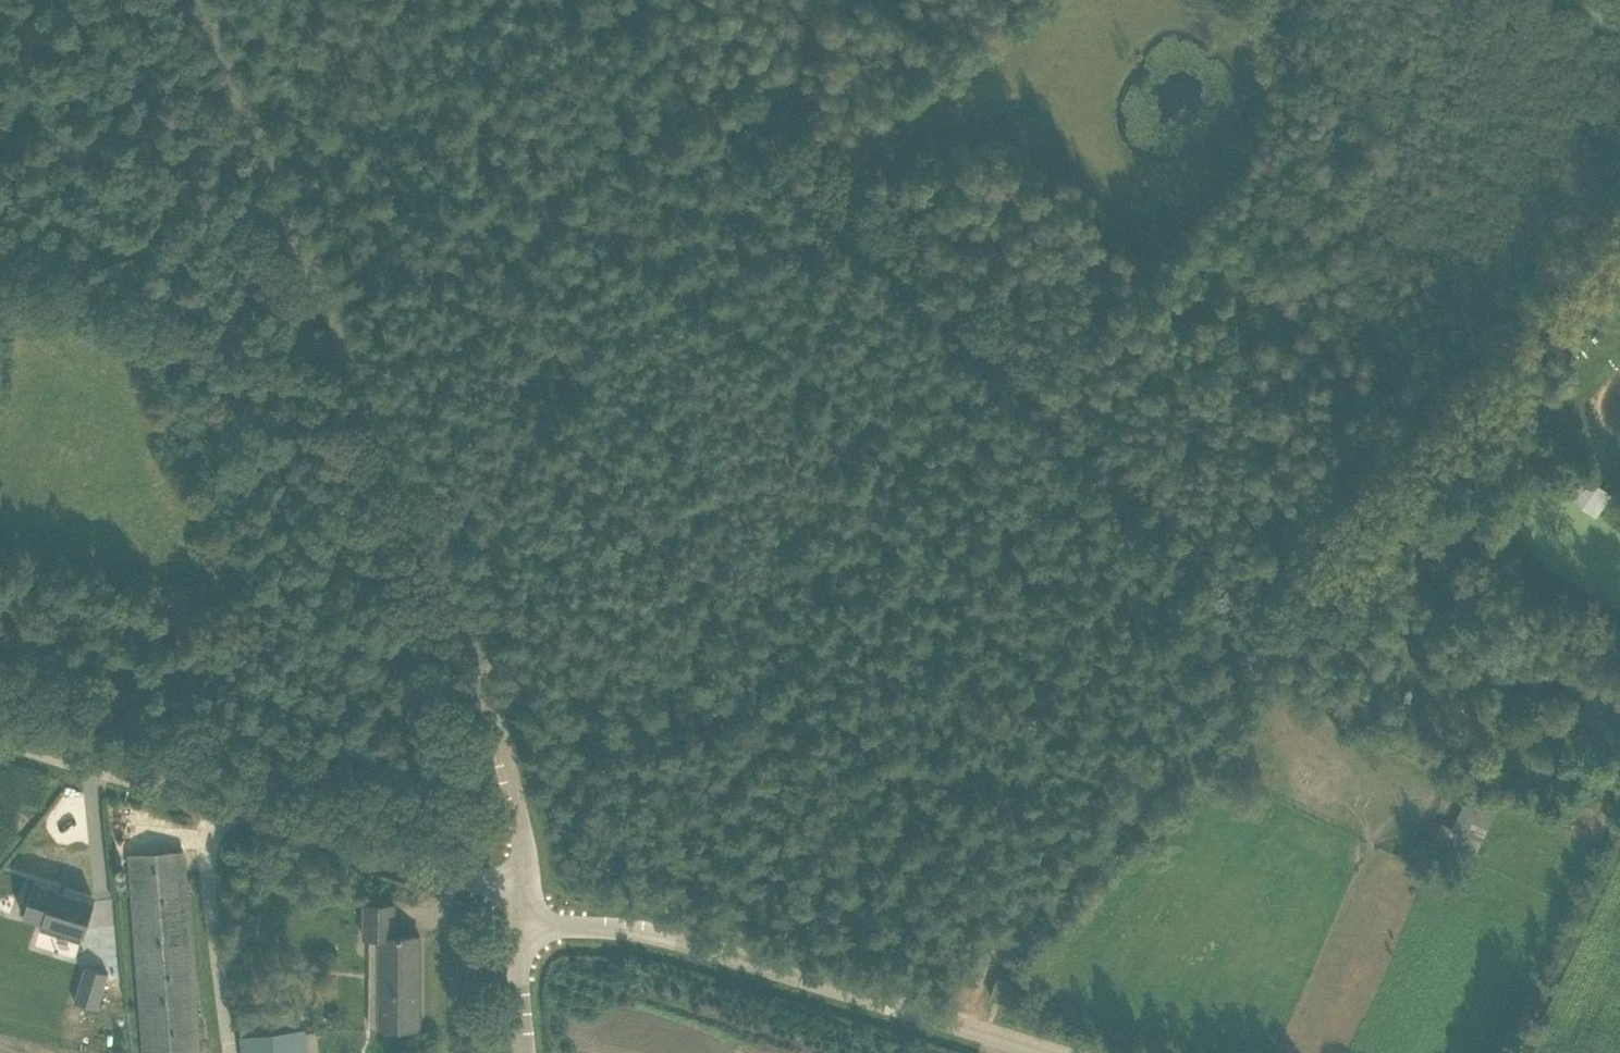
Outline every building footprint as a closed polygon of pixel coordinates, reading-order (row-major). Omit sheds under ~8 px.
[(1598,512),(1611,495),(1584,475),(1574,487),(1568,495),(1595,517),(1598,512)] [(1448,851),(1471,861),(1498,804),(1469,791),(1451,828),(1440,823),(1431,842),(1421,838),(1415,850),(1443,862),(1448,851)] [(182,850),(129,854),(144,1052),(197,1052),(182,850)] [(36,924),(106,918),(104,882),(33,889),(36,924)] [(368,1028),(419,1028),(419,936),(393,936),(394,905),(363,905),(362,940),(369,939),(368,1028)] [(316,1040),(306,1040),(304,1028),(295,1030),(293,1014),(238,1021),(242,1052),(318,1052),(316,1040)]
